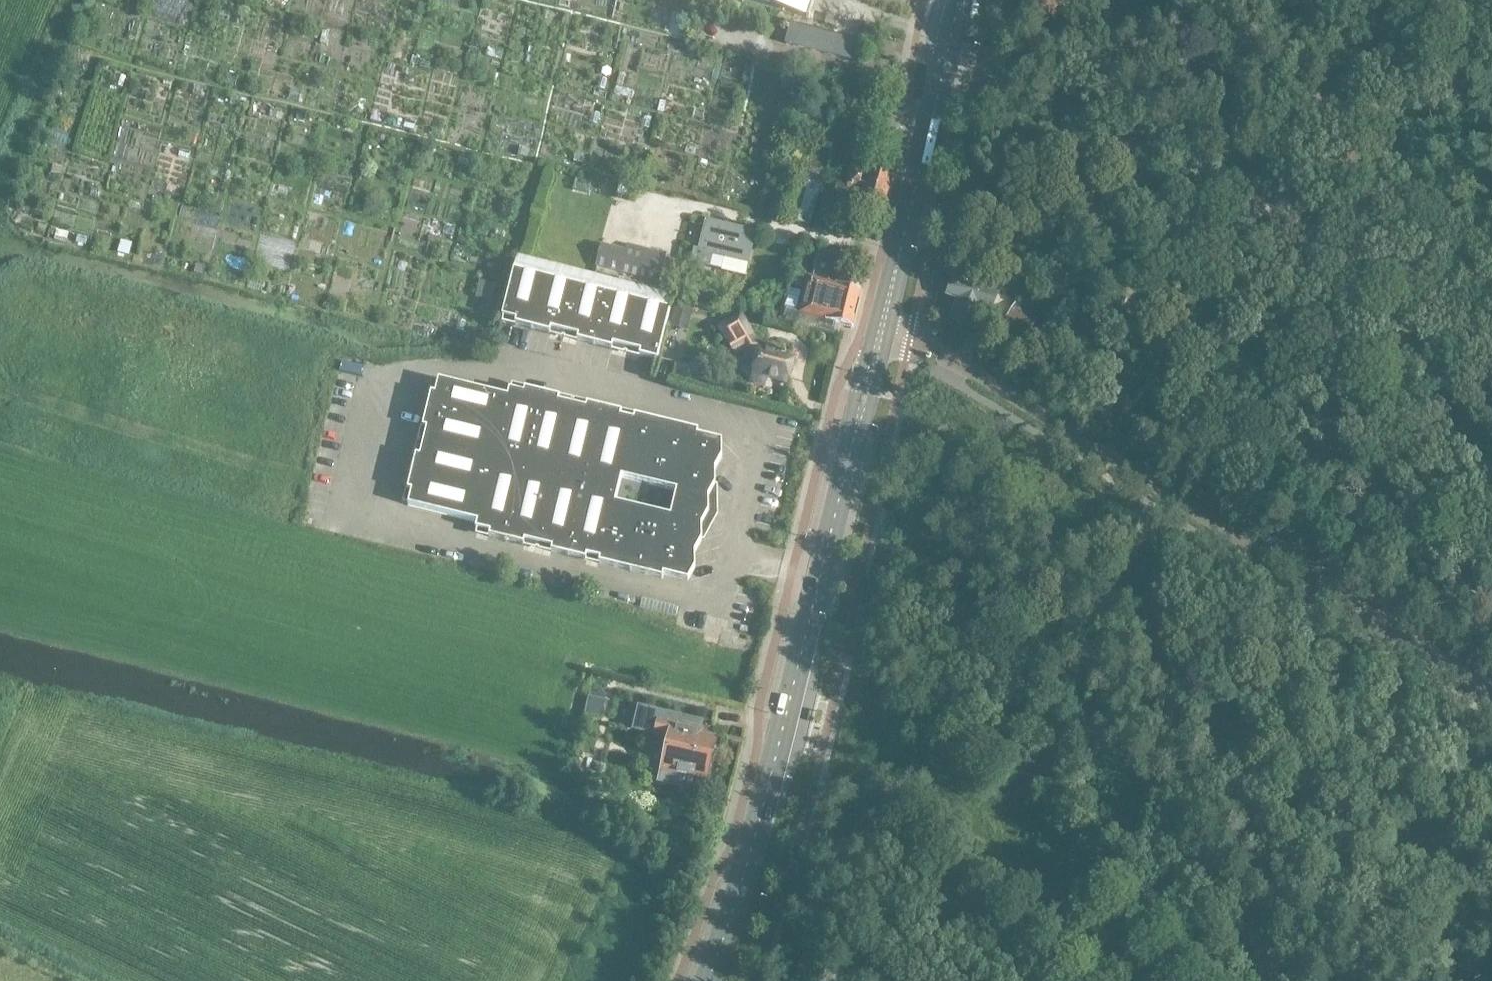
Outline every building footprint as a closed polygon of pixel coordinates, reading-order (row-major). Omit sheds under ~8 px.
[(756,4),(795,15),(808,18),(813,0),(740,0),(756,4)] [(839,17),(827,14),(825,24),(837,27),(839,17)] [(791,24),(786,44),(856,62),(861,42),(791,24)] [(847,213),(848,207),(882,216),(893,178),(860,171),(861,165),(856,164),(861,146),(850,143),(843,167),(851,170),(848,182),(838,180),(837,186),(832,203),(841,205),(839,211),(847,213)] [(756,233),(706,221),(699,250),(695,249),(691,264),(743,277),(746,265),(748,265),(756,233)] [(667,254),(627,244),(625,252),(601,246),(596,267),(660,283),(667,254)] [(784,307),(780,321),(817,330),(819,324),(835,328),(836,324),(853,328),(861,290),(857,289),(858,281),(844,278),(848,260),(819,253),(813,278),(809,277),(801,311),(784,307)] [(514,274),(503,318),(517,322),(516,326),(550,334),(552,330),(579,337),(578,341),(612,350),(613,346),(641,353),(640,357),(658,362),(675,296),(519,256),(514,274)] [(956,278),(949,294),(962,299),(953,320),(970,326),(978,305),(990,310),(996,294),(956,278)] [(677,298),(670,327),(688,332),(695,303),(677,298)] [(1029,331),(1038,318),(1016,303),(1007,317),(1029,331)] [(743,317),(722,329),(738,355),(743,351),(746,356),(745,361),(753,363),(751,371),(754,372),(753,376),(787,384),(787,382),(789,381),(794,360),(793,360),(794,356),(784,354),(785,348),(758,341),(743,317)] [(703,540),(702,525),(709,513),(709,498),(716,485),(716,470),(723,457),(722,442),(698,436),(699,432),(635,416),(634,421),(621,417),(622,413),(587,405),(586,409),(559,403),(560,398),(525,390),(524,394),(510,391),(508,397),(439,381),(436,395),(432,394),(423,429),(427,429),(421,457),(417,456),(408,491),(412,492),(409,506),(478,523),(476,530),(491,533),(490,537),(524,546),(525,542),(553,548),(552,553),(586,561),(587,557),(600,560),(600,564),(663,579),(664,575),(688,582),(696,568),(696,553),(703,540)] [(606,701),(588,697),(584,714),(602,718),(606,701)] [(637,706),(631,731),(666,739),(656,784),(702,794),(705,779),(708,780),(718,739),(701,735),(704,722),(637,706)]
